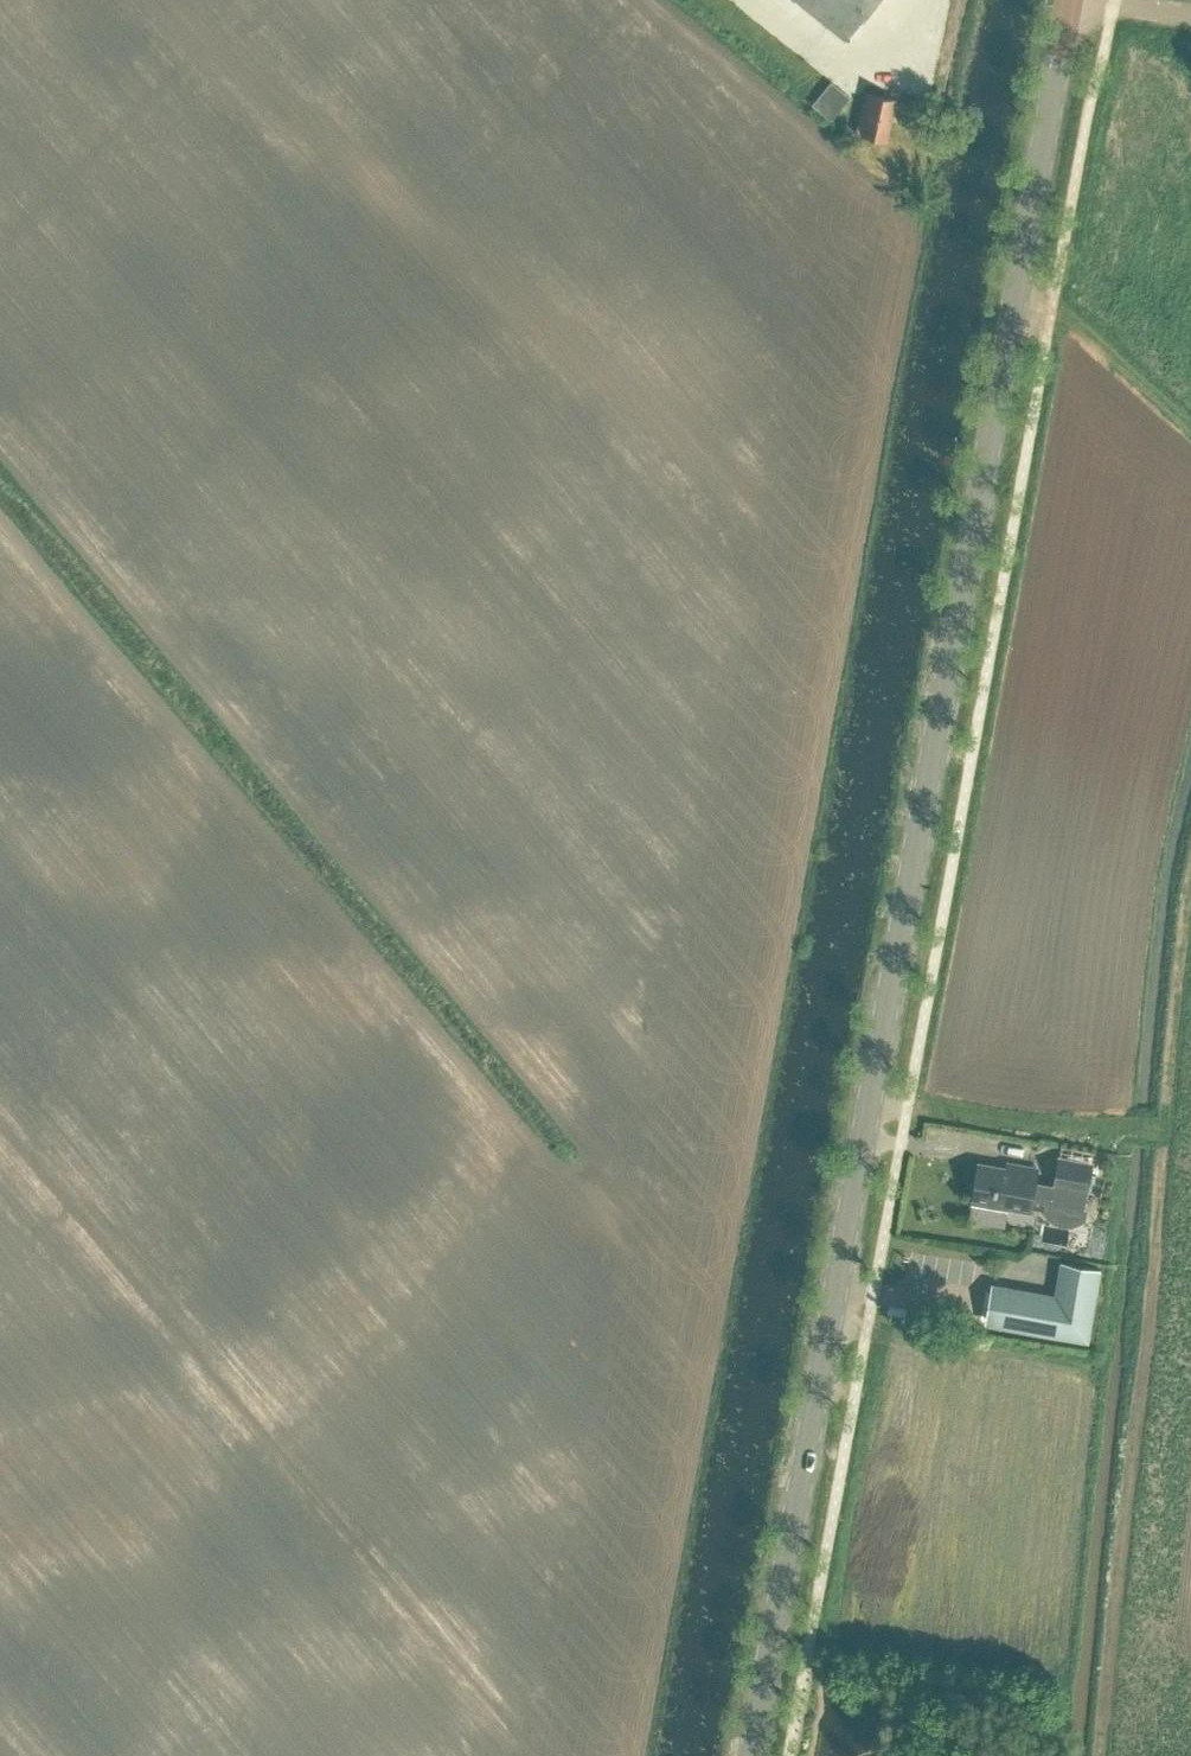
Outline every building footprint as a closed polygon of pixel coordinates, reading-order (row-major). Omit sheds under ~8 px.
[(846,39),(877,0),(798,0),(846,39)] [(813,101),(833,118),(852,95),(832,79),(813,101)] [(866,91),(857,133),(887,139),(896,98),(866,91)] [(1082,1217),(1085,1215),(1088,1196),(1085,1195),(1092,1163),(1059,1157),(1053,1186),(1062,1188),(1061,1196),(1033,1191),(1038,1168),(1008,1162),(1007,1167),(978,1162),(971,1199),(1030,1210),(1031,1205),(1044,1208),(1050,1215),(1059,1221),(1069,1222),(1077,1220),(1082,1217)] [(991,1322),(1087,1339),(1099,1267),(1061,1260),(1055,1294),(998,1284),(991,1322)]
